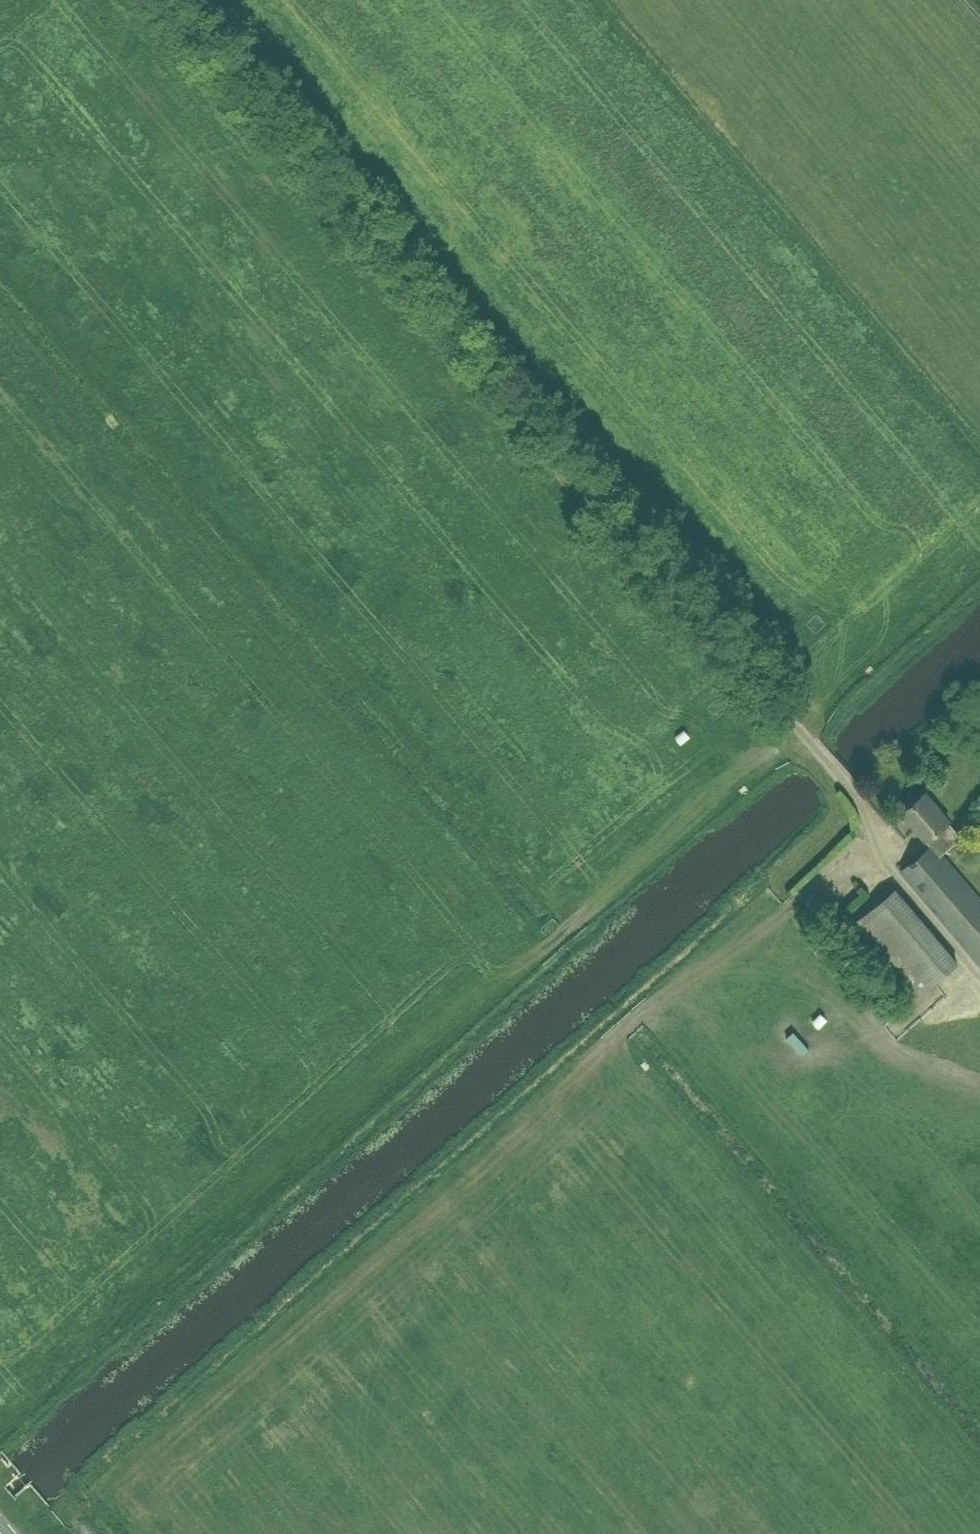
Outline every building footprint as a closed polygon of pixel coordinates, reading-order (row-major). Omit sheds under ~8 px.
[(735,714),(724,720),(730,731),(741,725),(735,714)] [(941,852),(959,837),(947,822),(949,820),(925,792),(901,812),(925,840),(926,840),(930,845),(901,870),(979,964),(979,898),(941,852)] [(916,996),(956,961),(895,888),(854,922),(916,996)]
